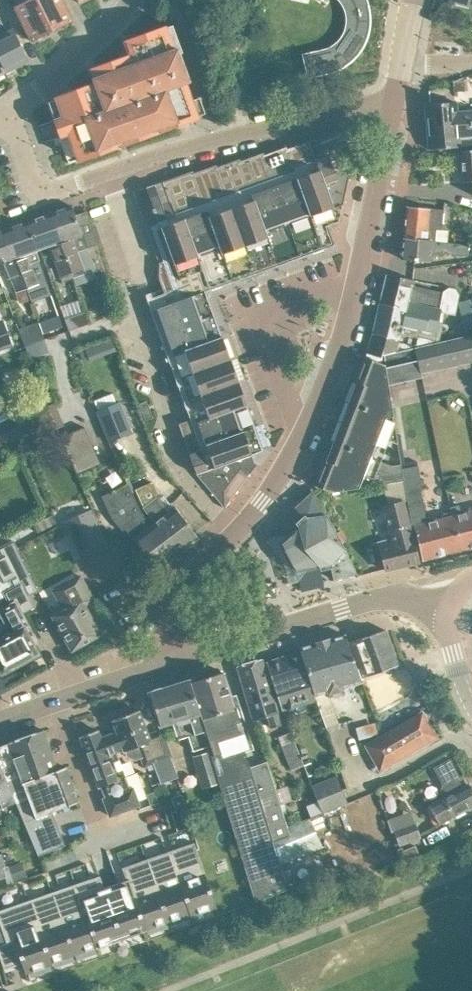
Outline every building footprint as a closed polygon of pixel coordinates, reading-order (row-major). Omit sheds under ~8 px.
[(37,0),(26,0),(14,6),(31,40),(52,30),(37,0)] [(63,0),(37,0),(52,30),(72,20),(63,0)] [(342,3),(344,8),(345,13),(346,18),(346,23),(345,28),(343,33),(340,38),(337,42),(333,45),(329,48),(324,50),(302,55),(307,78),(329,73),(336,71),(342,68),(348,64),(353,60),(358,55),(362,50),(365,44),(368,38),(370,31),(371,24),(371,18),(370,11),(369,4),(367,0),(339,0),(342,3)] [(172,24),(165,27),(164,26),(163,26),(125,39),(125,40),(124,40),(125,41),(124,42),(128,53),(90,68),(91,68),(89,68),(90,70),(89,70),(94,82),(55,96),(55,98),(47,101),(69,162),(77,159),(78,161),(193,120),(197,119),(196,118),(198,118),(197,116),(198,116),(185,82),(188,81),(178,53),(182,52),(172,24)] [(0,35),(0,63),(5,72),(28,61),(12,29),(0,35)] [(463,77),(452,81),(453,91),(464,90),(463,77)] [(456,111),(455,101),(425,103),(427,127),(471,122),(471,110),(456,111)] [(427,127),(429,149),(458,146),(458,137),(471,135),(471,122),(427,127)] [(354,153),(346,129),(316,140),(315,138),(287,148),(286,146),(264,154),(263,152),(240,160),(239,158),(217,166),(216,164),(193,172),(193,170),(162,181),(165,189),(157,192),(154,184),(133,191),(159,263),(199,272),(206,291),(335,244),(328,226),(340,222),(354,153)] [(461,150),(462,162),(461,162),(461,170),(462,170),(463,181),(471,180),(471,149),(461,150)] [(72,205),(50,213),(76,285),(93,279),(96,271),(88,247),(98,244),(87,210),(75,214),(72,205)] [(442,208),(406,205),(403,238),(425,241),(425,240),(447,242),(448,229),(441,228),(442,208)] [(63,281),(73,277),(50,213),(28,221),(38,250),(49,246),(63,281)] [(5,229),(28,287),(39,283),(31,263),(42,259),(38,250),(28,221),(5,229)] [(5,229),(0,231),(0,263),(4,262),(16,291),(20,302),(30,299),(27,288),(28,287),(15,257),(5,229)] [(425,241),(403,238),(401,258),(429,260),(430,252),(466,255),(467,244),(447,242),(425,240),(425,241)] [(199,272),(159,263),(159,278),(164,293),(146,299),(189,419),(178,423),(196,473),(224,507),(248,474),(249,475),(257,463),(254,461),(251,453),(263,449),(206,291),(199,272)] [(412,279),(386,273),(379,304),(406,310),(407,302),(434,307),(437,306),(441,291),(411,284),(412,279)] [(458,300),(463,321),(453,324),(456,336),(456,337),(470,333),(471,333),(471,297),(458,300)] [(426,306),(407,302),(406,310),(379,304),(373,333),(405,340),(408,328),(420,331),(426,306)] [(434,307),(426,306),(420,331),(408,328),(405,340),(373,333),(365,356),(368,357),(383,354),(383,353),(432,341),(434,332),(436,332),(441,307),(438,306),(434,307)] [(63,326),(58,310),(38,317),(39,321),(42,333),(63,326)] [(84,311),(65,318),(69,329),(88,322),(84,311)] [(10,344),(1,321),(0,321),(0,348),(10,344)] [(39,321),(38,321),(18,328),(24,344),(25,344),(26,345),(44,339),(42,333),(39,321)] [(383,354),(390,384),(422,376),(421,371),(471,359),(471,341),(470,333),(456,337),(456,336),(383,354)] [(384,364),(368,357),(365,358),(355,383),(362,386),(360,391),(391,403),(384,364)] [(391,403),(360,391),(347,423),(358,428),(388,439),(388,438),(397,442),(391,403)] [(147,400),(138,403),(144,420),(153,417),(147,400)] [(118,402),(97,410),(108,440),(128,433),(131,432),(120,401),(118,402)] [(83,427),(61,437),(78,474),(100,464),(83,427)] [(335,455),(402,481),(404,481),(402,469),(401,463),(391,465),(380,460),(388,439),(358,428),(356,435),(344,431),(335,455)] [(402,481),(335,455),(333,461),(326,458),(316,485),(332,491),(382,482),(382,484),(402,481)] [(451,512),(442,514),(443,518),(425,523),(420,489),(423,488),(419,466),(402,469),(404,481),(408,501),(412,527),(414,527),(422,560),(461,550),(452,516),(451,512)] [(382,484),(388,506),(403,502),(408,501),(404,481),(402,481),(382,484)] [(153,482),(136,490),(144,508),(155,522),(151,525),(161,536),(162,535),(176,554),(198,537),(175,506),(166,513),(156,499),(159,496),(153,482)] [(128,485),(102,497),(112,518),(121,530),(125,528),(145,552),(153,563),(157,568),(176,554),(162,535),(161,536),(151,525),(140,511),(132,493),(128,485)] [(288,534),(279,542),(282,550),(290,565),(295,572),(307,569),(320,565),(320,566),(327,564),(328,567),(330,567),(333,578),(355,573),(357,576),(359,575),(357,572),(344,548),(326,514),(314,491),(313,491),(314,490),(312,487),(310,488),(311,492),(295,507),(300,512),(303,516),(301,517),(303,520),(298,525),(289,533),(288,534)] [(403,502),(388,506),(385,507),(393,538),(378,542),(384,569),(419,560),(414,539),(413,540),(403,502)] [(450,506),(451,512),(452,516),(461,550),(471,547),(471,511),(462,513),(459,503),(450,506)] [(65,521),(81,557),(107,545),(91,509),(65,521)] [(7,589),(2,592),(8,604),(0,609),(0,616),(3,622),(0,623),(0,632),(0,672),(1,674),(39,653),(24,626),(28,624),(22,613),(34,607),(27,595),(37,589),(27,573),(14,547),(17,545),(13,538),(0,545),(0,554),(1,555),(0,555),(0,577),(7,589)] [(62,607),(51,613),(72,650),(100,633),(84,604),(93,599),(80,575),(53,591),(62,607)] [(398,665),(385,629),(348,642),(361,678),(398,665)] [(345,634),(300,651),(317,699),(326,727),(338,722),(327,693),(362,682),(361,678),(348,642),(345,634)] [(317,699),(300,651),(266,661),(274,688),(279,703),(282,710),(317,699)] [(280,724),(261,657),(237,665),(253,719),(267,715),(270,726),(280,724)] [(412,680),(405,666),(387,676),(395,690),(412,680)] [(223,671),(190,682),(199,712),(210,744),(213,754),(211,755),(255,900),(255,901),(260,899),(287,888),(279,862),(298,853),(286,827),(287,826),(266,760),(250,765),(244,745),(247,744),(239,717),(235,718),(232,709),(235,709),(229,690),(223,671)] [(189,680),(150,692),(160,725),(172,721),(177,738),(188,735),(193,750),(210,744),(199,712),(190,682),(189,680)] [(97,729),(80,735),(99,787),(101,786),(104,797),(102,798),(110,817),(142,805),(134,785),(129,787),(116,752),(124,749),(124,751),(125,750),(127,756),(135,760),(141,758),(143,765),(153,761),(161,783),(178,777),(170,755),(172,754),(163,729),(148,734),(138,709),(112,719),(117,731),(101,738),(97,729)] [(367,745),(380,768),(435,736),(422,713),(367,745)] [(43,729),(7,742),(8,745),(0,748),(0,765),(15,801),(38,854),(65,844),(52,810),(78,801),(65,766),(57,769),(43,729)] [(295,745),(290,731),(278,735),(291,769),(303,764),(295,745)] [(209,750),(192,755),(202,787),(219,782),(209,750)] [(429,804),(439,823),(460,812),(471,805),(471,791),(468,783),(463,786),(458,777),(459,776),(450,758),(433,767),(442,784),(440,791),(443,797),(429,804)] [(0,765),(0,802),(2,807),(15,801),(0,765)] [(348,801),(337,774),(312,785),(322,812),(348,801)] [(154,791),(146,794),(150,805),(158,802),(154,791)] [(175,810),(187,806),(182,794),(171,797),(175,810)] [(190,816),(187,806),(175,810),(171,811),(174,821),(190,816)] [(391,821),(400,843),(420,835),(412,813),(391,821)] [(190,816),(174,821),(177,830),(192,826),(190,816)] [(319,844),(307,818),(287,826),(286,827),(298,853),(319,844)] [(0,909),(0,924),(1,928),(6,942),(0,944),(0,957),(0,958),(1,960),(4,969),(21,963),(25,973),(52,963),(52,961),(95,946),(96,948),(136,934),(134,929),(140,927),(142,932),(147,930),(146,928),(189,913),(190,915),(216,906),(194,842),(121,867),(126,879),(104,887),(99,875),(0,909)]
